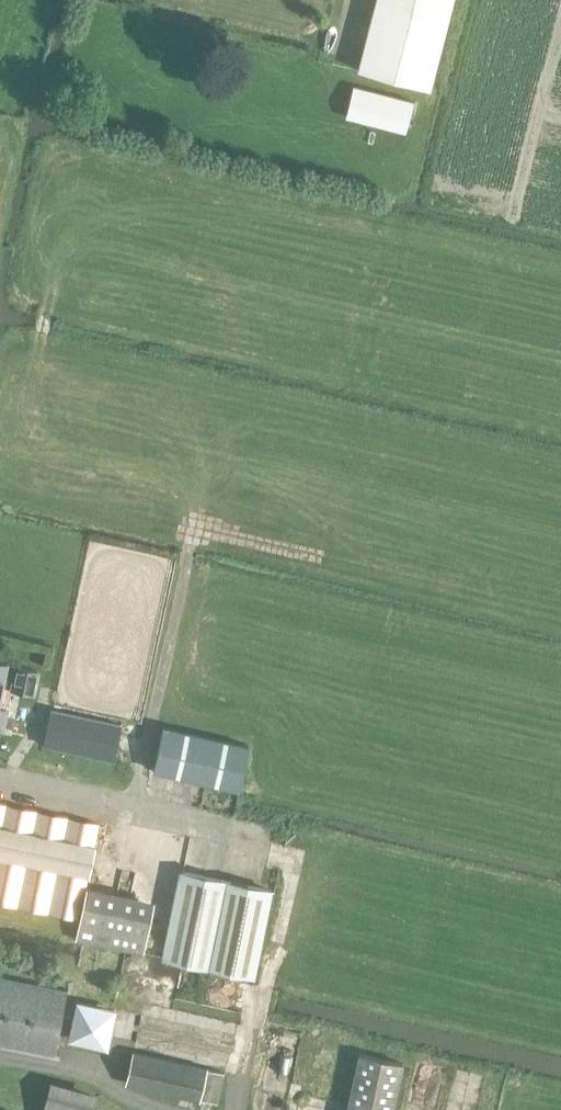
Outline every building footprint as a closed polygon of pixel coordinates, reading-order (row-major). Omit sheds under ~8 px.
[(358,69),(429,87),(451,0),(375,0),(358,69)] [(346,112),(406,127),(413,100),(353,86),(346,112)] [(36,689),(40,665),(17,662),(13,685),(36,689)] [(50,708),(43,743),(112,759),(120,723),(50,708)] [(246,744),(160,726),(151,769),(237,788),(246,744)] [(130,949),(143,952),(153,900),(84,886),(97,823),(0,803),(0,900),(79,916),(74,938),(130,949)] [(253,964),(268,889),(183,871),(165,957),(251,974),(253,964)] [(52,1054),(66,988),(0,974),(0,1043),(52,1054)] [(78,996),(69,1037),(110,1045),(119,1005),(78,996)] [(400,1057),(357,1049),(344,1109),(390,1109),(400,1057)] [(198,1098),(205,1067),(132,1051),(125,1082),(198,1098)] [(50,1078),(43,1109),(91,1109),(96,1089),(50,1078)]
